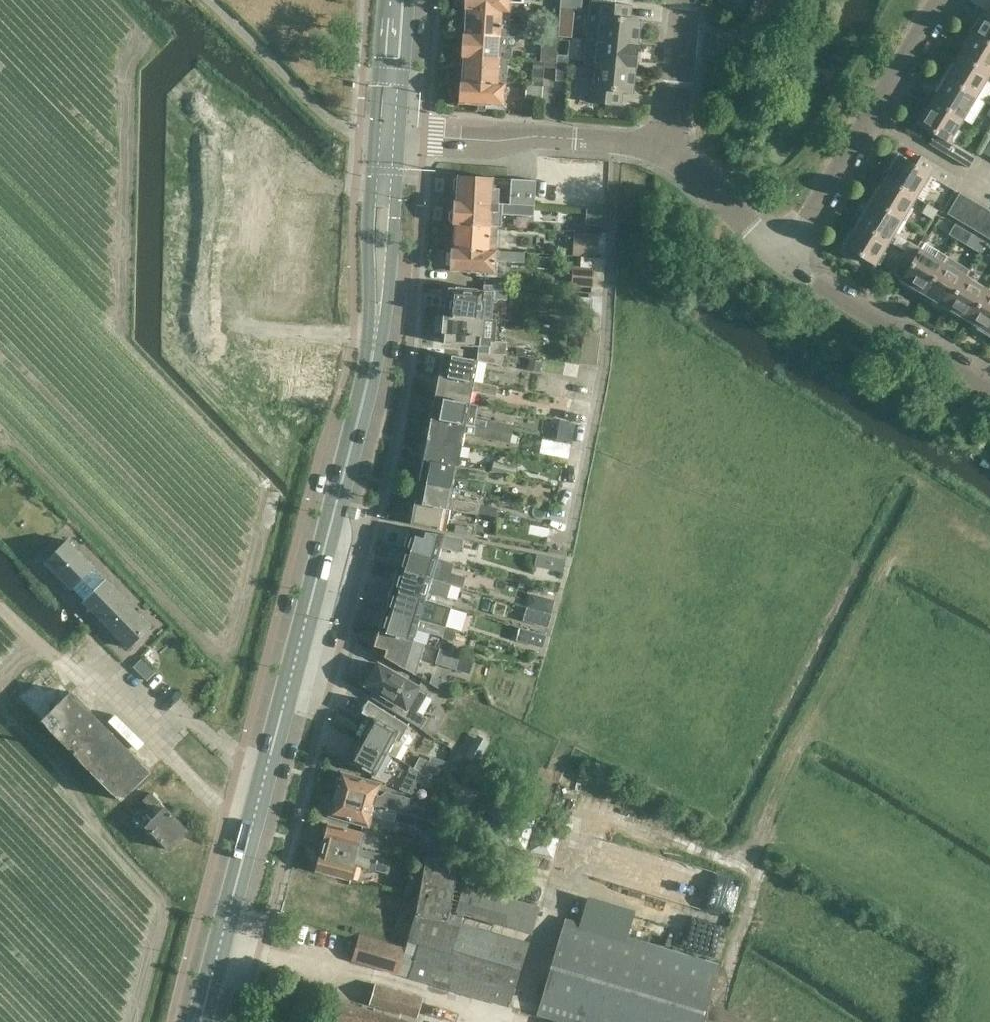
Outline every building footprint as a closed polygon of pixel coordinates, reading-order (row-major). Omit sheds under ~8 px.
[(510,12),(510,1),(523,2),(523,0),(462,0),(462,2),(464,5),(464,9),(510,12)] [(627,10),(615,9),(615,3),(589,1),(586,38),(638,43),(640,19),(626,18),(627,10)] [(465,33),(518,36),(524,37),(526,25),(509,24),(510,12),(464,9),(463,23),(466,25),(465,33)] [(971,35),(989,46),(989,15),(985,12),(981,19),(977,17),(969,31),(972,33),(971,35)] [(543,23),(542,38),(559,38),(559,24),(543,23)] [(518,36),(465,33),(463,33),(462,43),(459,45),(459,53),(461,55),(461,57),(464,57),(499,59),(507,60),(509,60),(512,57),(512,47),(514,47),(516,45),(518,43),(518,41),(518,36)] [(989,75),(989,74),(989,46),(971,35),(958,56),(989,75)] [(542,38),(540,60),(540,62),(544,62),(544,67),(556,68),(557,54),(559,38),(542,38)] [(638,43),(586,38),(583,63),(594,65),(635,69),(638,43)] [(566,81),(568,62),(568,55),(557,54),(556,68),(555,81),(566,81)] [(949,63),(941,77),(976,98),(989,75),(958,56),(953,66),(949,63)] [(461,67),(460,81),(506,84),(507,60),(499,59),(464,57),(463,67),(461,67)] [(543,86),(544,69),(544,67),(544,62),(540,62),(540,60),(534,60),(532,85),(543,86)] [(622,105),(623,92),(633,93),(635,69),(594,65),(593,79),(582,78),(579,101),(622,105)] [(932,93),(928,99),(963,120),(976,98),(941,77),(932,91),(936,94),(935,95),(932,93)] [(503,104),(504,84),(460,81),(460,85),(457,88),(456,95),(459,97),(459,101),(485,103),(485,109),(504,110),(505,104),(503,104)] [(525,98),(542,100),(543,86),(532,85),(526,84),(525,98)] [(935,133),(929,143),(929,144),(969,168),(976,156),(950,140),(963,120),(928,99),(925,105),(928,107),(918,123),(935,133)] [(240,154),(257,173),(266,166),(272,173),(289,159),(264,132),(240,154)] [(885,178),(916,197),(929,175),(955,191),(962,179),(931,160),(925,171),(899,155),(885,178)] [(458,177),(455,179),(454,188),(457,191),(457,200),(457,201),(498,203),(499,192),(492,192),(493,177),(458,175),(458,177)] [(241,177),(230,277),(256,280),(267,180),(241,177)] [(511,178),(509,204),(527,205),(527,204),(534,205),(536,179),(511,178)] [(872,200),(903,219),(916,197),(885,178),(872,200)] [(958,220),(970,198),(960,192),(947,213),(958,220)] [(966,225),(979,203),(970,198),(958,220),(966,225)] [(452,223),(452,224),(455,225),(455,224),(497,227),(501,227),(502,214),(498,213),(498,203),(457,201),(457,200),(453,200),(453,209),(449,212),(449,220),(452,223)] [(903,219),(872,200),(858,223),(889,242),(903,219)] [(922,213),(933,219),(938,210),(927,203),(922,213)] [(979,203),(966,225),(976,230),(988,209),(979,203)] [(587,224),(606,225),(607,209),(588,208),(587,224)] [(976,230),(985,236),(989,229),(989,210),(988,209),(976,230)] [(889,242),(858,223),(844,246),(875,264),(889,242)] [(956,239),(963,227),(955,223),(948,234),(956,239)] [(497,250),(497,242),(497,227),(455,224),(455,225),(455,232),(451,235),(450,247),(489,250),(497,250)] [(963,227),(956,239),(966,244),(972,233),(963,227)] [(597,257),(598,234),(574,233),(573,255),(597,257)] [(924,294),(947,254),(925,241),(921,248),(921,247),(915,258),(902,279),(901,280),(924,294)] [(904,251),(915,258),(921,247),(910,241),(904,251)] [(522,260),(523,253),(523,251),(497,250),(489,250),(450,247),(449,265),(450,265),(450,270),(477,271),(477,275),(496,277),(496,272),(495,272),(495,259),(522,260)] [(915,258),(904,251),(891,272),(902,279),(915,258)] [(947,254),(924,294),(946,307),(965,275),(966,275),(970,268),(947,254)] [(571,285),(592,287),(593,267),(572,266),(571,285)] [(966,275),(946,307),(969,321),(988,289),(966,275)] [(483,283),(483,289),(448,287),(448,295),(447,295),(445,315),(480,318),(492,319),(493,298),(506,299),(507,286),(483,283)] [(969,321),(989,334),(989,290),(988,289),(969,321)] [(604,294),(597,295),(579,294),(578,309),(579,309),(579,316),(590,317),(591,310),(592,310),(592,313),(602,314),(604,294)] [(479,337),(480,318),(445,315),(444,334),(444,343),(480,346),(481,337),(479,337)] [(489,353),(504,354),(506,355),(507,341),(490,340),(489,352),(489,353)] [(439,372),(438,375),(475,381),(479,360),(502,365),(504,354),(489,353),(489,352),(478,351),(477,359),(442,352),(440,363),(437,364),(436,370),(439,372)] [(434,396),(471,402),(473,391),(496,395),(498,385),(475,381),(438,375),(437,384),(436,384),(433,385),(432,390),(433,392),(435,393),(434,396)] [(431,417),(513,432),(515,424),(486,419),(486,421),(475,418),(478,405),(470,403),(471,402),(434,396),(434,398),(433,398),(431,399),(429,405),(431,407),(432,407),(431,417)] [(427,438),(462,445),(465,434),(511,443),(513,432),(431,417),(429,426),(428,426),(425,427),(424,433),(426,435),(427,435),(427,438)] [(470,458),(460,456),(462,445),(427,438),(426,440),(422,442),(421,448),(424,451),(423,459),(469,467),(470,458)] [(419,480),(455,487),(457,476),(484,481),(486,470),(469,467),(423,459),(421,468),(416,470),(416,475),(419,478),(419,480)] [(491,472),(515,477),(517,466),(493,461),(491,472)] [(503,510),(498,510),(498,507),(452,498),(455,487),(419,480),(418,483),(414,485),(413,490),(416,493),(414,501),(450,509),(496,517),(501,518),(503,510)] [(450,509),(414,501),(414,504),(410,506),(409,511),(412,514),(410,524),(446,531),(450,509)] [(454,532),(471,535),(472,527),(456,524),(454,532)] [(459,550),(462,537),(445,534),(445,533),(422,530),(420,536),(408,532),(407,536),(403,538),(402,542),(404,545),(404,547),(438,557),(442,546),(459,550)] [(67,540),(44,562),(70,589),(72,588),(84,600),(83,601),(128,648),(151,625),(106,579),(104,580),(92,568),(93,566),(67,540)] [(438,557),(404,547),(403,550),(399,552),(397,558),(400,559),(397,568),(432,578),(450,583),(450,585),(451,585),(452,584),(460,586),(462,578),(454,575),(453,577),(444,574),(434,571),(438,557)] [(563,572),(566,560),(551,557),(549,569),(563,572)] [(444,604),(447,605),(451,606),(453,599),(446,597),(450,585),(450,583),(432,578),(397,568),(396,571),(396,570),(393,571),(391,578),(393,578),(394,579),(392,588),(444,603),(444,604)] [(385,608),(420,618),(423,607),(441,613),(441,612),(444,604),(444,603),(392,588),(388,598),(387,597),(385,599),(383,604),(384,606),(386,607),(385,608)] [(540,610),(551,613),(554,600),(544,597),(540,610)] [(524,620),(549,628),(553,614),(528,607),(524,620)] [(379,629),(414,640),(417,628),(442,636),(445,626),(420,618),(385,608),(382,618),(379,619),(377,624),(379,627),(379,629)] [(414,640),(379,629),(378,632),(375,634),(373,639),(375,641),(374,645),(386,649),(384,656),(405,668),(414,640)] [(526,642),(543,647),(546,635),(529,630),(526,642)] [(461,655),(441,649),(435,667),(455,674),(461,655)] [(365,675),(368,681),(366,684),(376,690),(372,698),(420,727),(426,717),(416,712),(428,693),(378,664),(376,667),(370,667),(365,675)] [(150,771),(70,691),(47,666),(17,696),(42,720),(120,800),(150,771)] [(408,724),(368,699),(361,712),(370,717),(360,737),(388,752),(393,744),(394,745),(398,743),(408,724)] [(477,764),(490,741),(477,734),(465,757),(477,764)] [(388,752),(360,737),(347,760),(376,775),(388,752)] [(413,768),(418,770),(422,772),(427,761),(428,760),(419,756),(413,768)] [(427,761),(417,781),(432,789),(442,769),(427,761)] [(422,772),(418,770),(414,777),(409,775),(407,779),(402,790),(411,794),(416,783),(422,772)] [(336,793),(417,816),(423,818),(426,808),(408,803),(410,797),(402,795),(403,795),(385,790),(380,794),(376,793),(379,783),(342,773),(341,774),(337,777),(336,784),(337,788),(336,793)] [(146,826),(169,849),(188,831),(162,805),(163,805),(150,792),(142,800),(157,815),(146,826)] [(414,827),(416,821),(417,816),(336,793),(335,799),(331,802),(329,808),(331,813),(330,814),(367,824),(369,815),(394,821),(414,827)] [(325,838),(323,846),(377,860),(378,856),(380,853),(358,846),(361,832),(329,823),(328,825),(324,828),(322,833),(325,838)] [(699,876),(703,864),(602,837),(593,872),(677,894),(683,871),(699,876)] [(387,873),(390,864),(391,860),(378,856),(377,860),(323,846),(321,854),(315,857),(313,864),(317,869),(316,870),(349,879),(353,863),(387,873)] [(459,860),(425,855),(416,911),(407,941),(418,944),(408,976),(510,1006),(539,906),(456,881),(459,860)] [(719,963),(565,918),(537,1013),(565,1021),(702,1021),(719,963)] [(352,960),(398,974),(406,948),(359,934),(352,960)] [(369,1003),(417,1017),(423,997),(374,983),(369,1003)] [(329,995),(320,1021),(415,1021),(329,995)]
